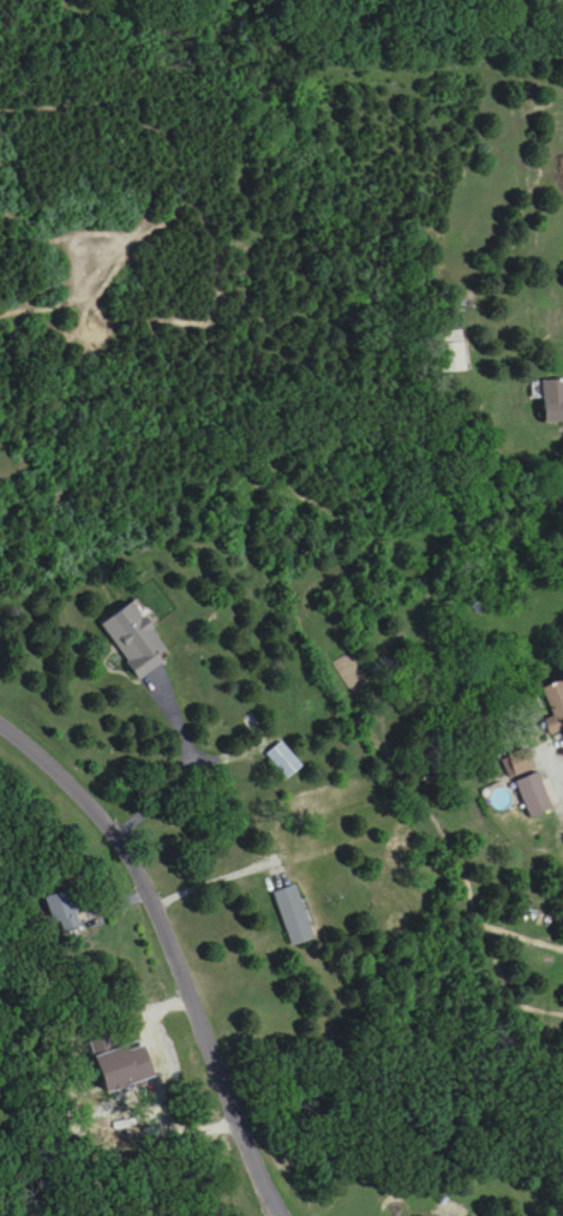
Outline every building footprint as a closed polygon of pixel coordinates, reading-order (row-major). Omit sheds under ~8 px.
[(441,332),(441,372),(466,372),(466,332),(441,332)] [(562,423),(562,380),(544,380),(544,423),(562,423)] [(163,663),(158,654),(165,650),(135,602),(101,623),(137,679),(163,663)] [(556,734),(562,732),(562,680),(542,688),(556,724),(553,725),(556,734)] [(266,755),(287,779),(302,766),(281,742),(266,755)] [(531,818),(555,807),(538,771),(515,782),(531,818)] [(273,893),(291,947),(315,939),(297,885),(273,893)] [(81,927),(70,891),(46,898),(54,925),(60,923),(63,933),(81,927)]
